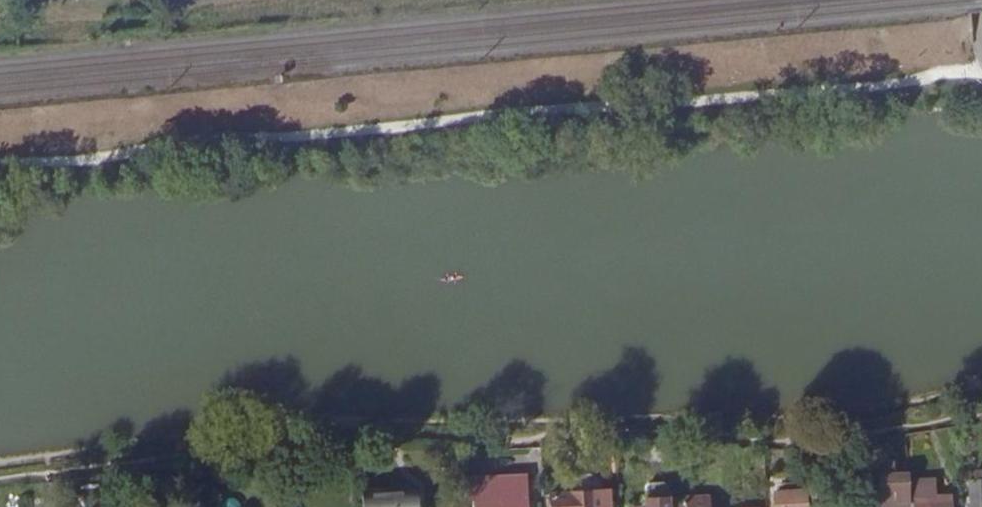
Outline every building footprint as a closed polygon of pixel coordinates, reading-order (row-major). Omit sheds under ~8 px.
[(905,474),(891,474),(890,463),(879,463),(880,473),(878,474),(880,506),(901,506),(901,504),(907,504),(905,474)] [(977,472),(977,479),(972,480),(973,506),(981,506),(981,472),(977,472)] [(525,475),(473,478),(475,506),(527,506),(525,475)] [(947,494),(937,494),(936,476),(915,477),(916,506),(948,506),(947,494)] [(363,506),(411,506),(410,489),(372,491),(371,498),(362,498),(363,506)] [(611,490),(572,492),(572,494),(551,495),(551,506),(612,506),(611,490)] [(809,503),(809,506),(833,506),(832,491),(816,492),(817,502),(809,503)] [(806,495),(790,495),(790,492),(774,493),(775,506),(806,506),(806,495)] [(630,506),(707,506),(707,495),(685,496),(685,503),(669,503),(668,496),(647,497),(647,505),(630,506)]
